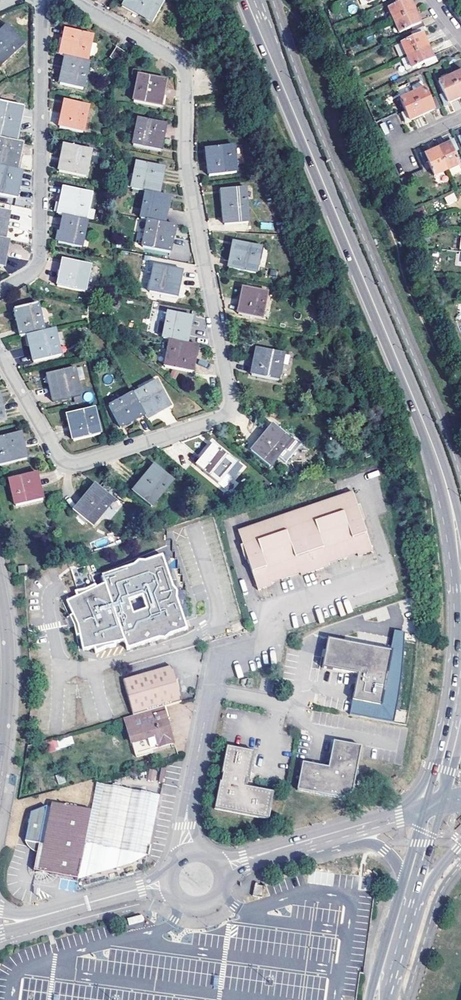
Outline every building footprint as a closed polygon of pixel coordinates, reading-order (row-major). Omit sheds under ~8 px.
[(161,0),(124,0),(121,5),(152,22),(163,1),(161,0)] [(414,13),(409,0),(404,0),(401,1),(402,3),(388,9),(393,22),(414,13)] [(421,28),(414,13),(393,22),(398,34),(413,28),(415,33),(420,31),(422,30),(421,28)] [(0,34),(0,66),(24,45),(8,26),(0,34)] [(61,53),(60,57),(65,58),(86,62),(92,36),(65,30),(61,53)] [(401,44),(406,57),(428,48),(421,32),(420,31),(415,33),(413,33),(415,38),(401,44)] [(124,54),(116,48),(109,57),(117,63),(124,54)] [(434,62),(428,48),(406,57),(411,69),(426,63),(428,68),(433,66),(432,64),(432,63),(434,62)] [(83,90),(89,63),(86,62),(65,58),(60,81),(60,85),(83,90)] [(460,98),(460,73),(451,77),(460,98)] [(139,75),(134,102),(160,108),(161,104),(166,81),(139,75)] [(451,77),(439,83),(445,97),(443,98),(444,101),(445,105),(460,98),(451,77)] [(413,94),(422,115),(436,109),(433,102),(432,103),(425,89),(413,94)] [(413,94),(400,100),(406,114),(404,115),(407,122),(422,115),(413,94)] [(88,106),(65,101),(64,104),(60,128),(82,132),(88,106)] [(15,142),(16,138),(22,108),(0,103),(0,139),(15,142)] [(165,125),(139,120),(133,146),(160,152),(160,148),(165,125)] [(0,139),(0,167),(18,171),(18,166),(23,144),(15,142),(0,139)] [(451,144),(437,150),(446,171),(458,165),(452,152),(454,151),(453,147),(451,144)] [(91,150),(64,145),(62,157),(59,172),(86,177),(91,150)] [(233,147),(205,150),(206,153),(208,177),(235,175),(233,147)] [(446,171),(437,150),(423,156),(426,163),(428,162),(434,176),(446,171)] [(136,163),(130,190),(145,192),(158,195),(158,191),(163,168),(136,163)] [(22,171),(18,171),(0,167),(0,196),(16,199),(17,194),(22,171)] [(59,211),(59,215),(64,216),(85,221),(90,193),(64,188),(59,211)] [(244,189),(220,191),(221,194),(224,226),(247,224),(244,189)] [(168,201),(169,197),(158,195),(145,192),(140,219),(147,221),(164,224),(168,201)] [(444,197),(447,204),(457,200),(453,192),(444,197)] [(4,240),(9,212),(0,211),(0,239),(4,240)] [(85,221),(64,216),(59,238),(58,244),(81,248),(87,221),(85,221)] [(164,224),(147,221),(142,247),(169,253),(174,226),(164,224)] [(8,241),(4,240),(0,239),(0,267),(2,268),(3,265),(8,241)] [(261,248),(234,242),(233,245),(228,269),(254,275),(261,248)] [(90,266),(63,260),(62,264),(58,287),(84,293),(90,266)] [(181,272),(155,267),(150,293),(176,299),(176,295),(181,272)] [(266,293),(243,288),(242,291),(238,314),(260,319),(266,293)] [(15,315),(20,338),(27,336),(43,332),(38,306),(14,311),(15,315)] [(169,312),(163,339),(170,341),(186,343),(191,321),(192,317),(169,312)] [(43,332),(27,336),(28,340),(34,363),(60,356),(54,329),(43,332)] [(186,343),(170,341),(165,367),(192,372),(197,349),(197,346),(186,343)] [(284,355),(256,349),(256,353),(251,375),(278,382),(284,355)] [(48,379),(54,403),(80,396),(74,369),(47,376),(48,379)] [(158,382),(133,395),(144,416),(146,420),(150,418),(171,406),(158,382)] [(133,395),(132,395),(109,407),(120,428),(124,427),(144,416),(133,395)] [(94,409),(67,415),(68,419),(74,441),(100,435),(94,409)] [(291,441),(273,426),(271,429),(251,452),(269,468),(277,458),(285,465),(301,445),(293,439),(291,441)] [(0,439),(0,467),(26,462),(25,458),(20,435),(0,439)] [(240,469),(213,445),(197,466),(223,489),(240,469)] [(173,481),(155,465),(152,469),(133,493),(150,508),(173,481)] [(36,474),(9,479),(15,506),(42,501),(41,497),(36,474)] [(114,501),(96,486),(94,488),(74,512),(92,527),(114,501)] [(351,494),(237,531),(242,546),(239,546),(244,560),(246,560),(256,590),(270,586),(269,583),(275,581),(298,574),(299,577),(302,576),(327,567),(326,565),(355,555),(355,558),(363,556),(370,554),(360,523),(363,522),(358,507),(356,508),(351,494)] [(186,631),(161,558),(101,578),(104,587),(95,590),(94,588),(86,592),(75,594),(76,599),(65,602),(71,615),(74,623),(75,626),(78,639),(83,653),(94,650),(95,654),(106,650),(116,649),(115,647),(124,643),(127,652),(186,631)] [(74,623),(71,615),(67,617),(72,628),(75,640),(78,639),(75,626),(74,623)] [(379,707),(352,701),(349,717),(392,725),(399,689),(402,656),(403,637),(393,635),(389,654),(379,707)] [(389,654),(326,641),(324,652),(320,669),(356,676),(352,701),(379,707),(389,654)] [(123,680),(133,717),(167,707),(180,703),(179,700),(176,700),(173,690),(176,689),(170,667),(123,680)] [(167,707),(133,717),(125,719),(135,756),(173,745),(168,721),(169,721),(169,719),(169,718),(169,716),(167,707)] [(71,735),(47,744),(50,752),(74,743),(71,735)] [(327,766),(301,761),(296,788),(341,797),(353,789),(361,745),(332,740),(327,766)] [(218,779),(212,807),(267,818),(272,790),(244,785),(244,782),(245,778),(247,779),(252,751),(224,745),(219,773),(221,773),(220,780),(218,779)] [(148,769),(148,780),(156,780),(156,769),(148,769)] [(88,845),(101,785),(95,784),(78,872),(124,865),(145,857),(88,845)] [(111,787),(101,785),(88,845),(145,857),(154,815),(158,798),(117,789),(118,785),(112,784),(111,787)] [(37,845),(32,871),(56,876),(74,880),(88,811),(46,802),(45,807),(44,807),(29,813),(23,842),(37,845)] [(256,882),(252,896),(261,898),(263,888),(258,887),(259,883),(256,882)] [(141,914),(127,918),(129,924),(143,920),(141,914)]
